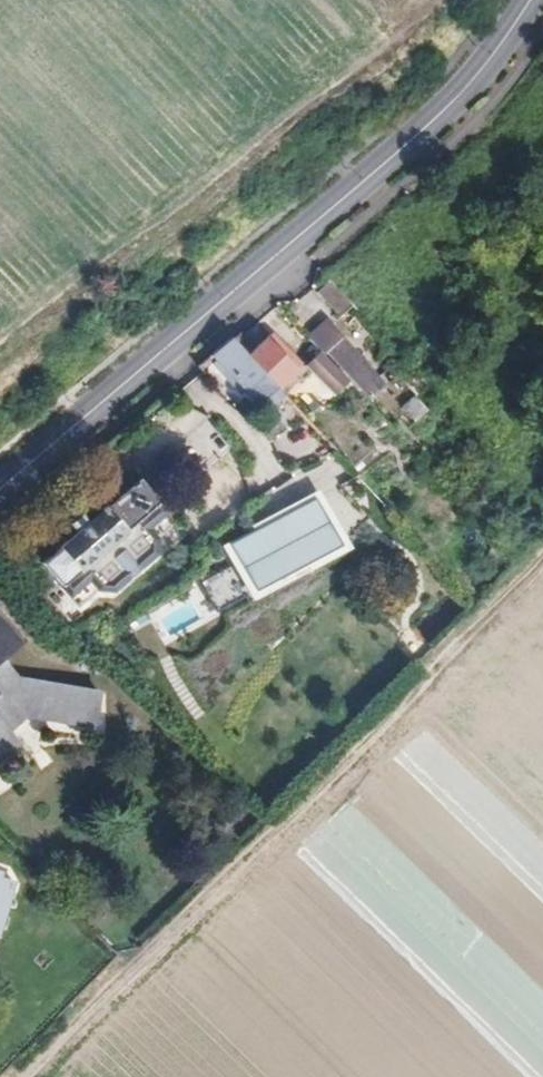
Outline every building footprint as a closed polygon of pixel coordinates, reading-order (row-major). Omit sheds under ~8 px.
[(321,357),(326,353),(368,398),(380,386),(338,342),(339,340),(323,323),(305,340),(311,346),(321,357)] [(237,344),(245,337),(239,330),(230,336),(237,344)] [(245,353),(273,386),(294,366),(266,334),(245,353)] [(237,344),(230,336),(210,353),(204,358),(214,369),(236,395),(242,390),(254,403),(273,386),(245,353),(237,344)] [(295,361),(321,390),(338,375),(321,357),(311,346),(295,361)] [(200,428),(161,462),(190,494),(228,460),(200,428)] [(278,438),(284,456),(308,448),(302,430),(278,438)] [(63,524),(71,533),(39,562),(59,585),(155,499),(134,476),(88,518),(80,508),(63,524)] [(316,493),(218,548),(248,602),(342,551),(316,493)] [(155,499),(59,585),(76,603),(95,586),(109,587),(153,552),(154,537),(171,518),(155,499)] [(148,612),(158,640),(194,628),(184,600),(148,612)] [(0,630),(0,760),(14,749),(3,736),(24,719),(82,735),(91,700),(11,679),(1,667),(19,652),(0,630)] [(11,881),(0,876),(0,919),(11,881)]
